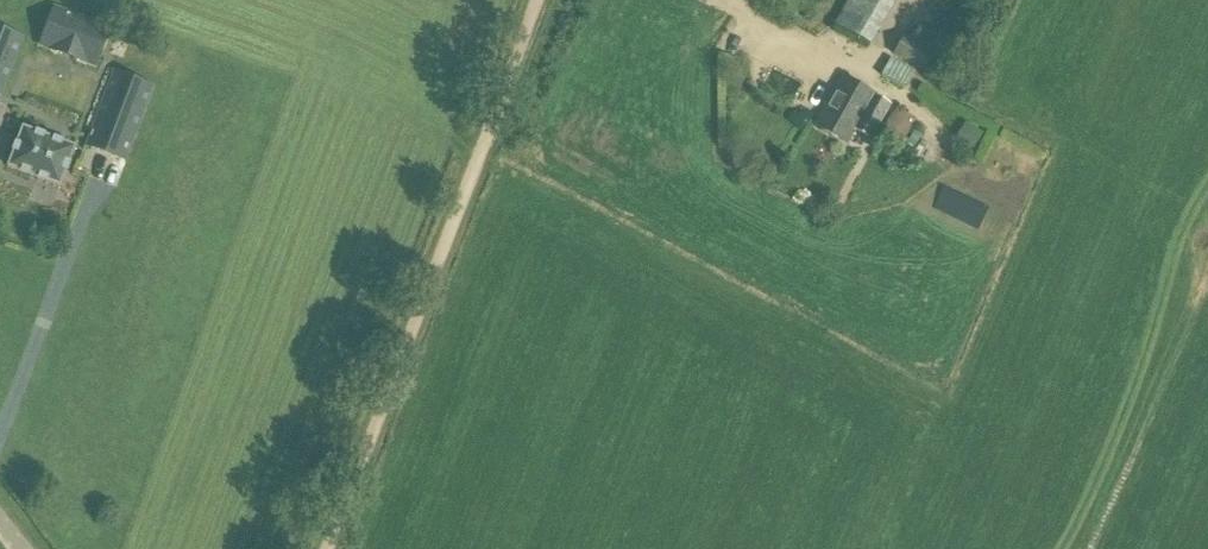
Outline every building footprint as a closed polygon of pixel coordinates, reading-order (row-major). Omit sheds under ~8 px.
[(835,23),(871,44),(895,0),(848,0),(835,23)] [(83,63),(93,67),(107,32),(51,10),(38,45),(48,49),(47,51),(83,64),(83,63)] [(924,38),(929,25),(913,19),(908,31),(924,38)] [(18,38),(0,31),(0,84),(18,38)] [(939,54),(911,40),(903,35),(894,55),(929,74),(933,66),(939,54)] [(883,76),(902,87),(911,71),(892,60),(883,76)] [(933,66),(929,74),(924,85),(934,92),(945,73),(933,66)] [(113,75),(84,148),(120,162),(148,89),(113,75)] [(817,127),(847,143),(855,129),(872,138),(891,103),(874,94),(874,93),(844,77),(817,127)] [(915,120),(895,109),(881,135),(901,146),(915,120)] [(3,168),(56,189),(72,149),(19,128),(3,168)] [(921,136),(915,133),(906,147),(912,151),(921,136)]
